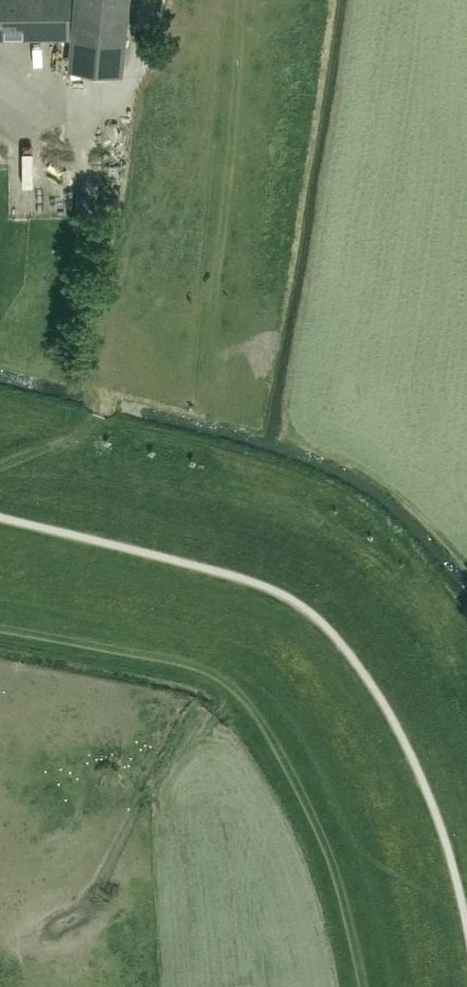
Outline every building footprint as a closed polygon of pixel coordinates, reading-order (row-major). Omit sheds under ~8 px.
[(66,33),(66,32),(74,32),(71,67),(118,71),(125,0),(0,0),(0,34),(66,33)]
